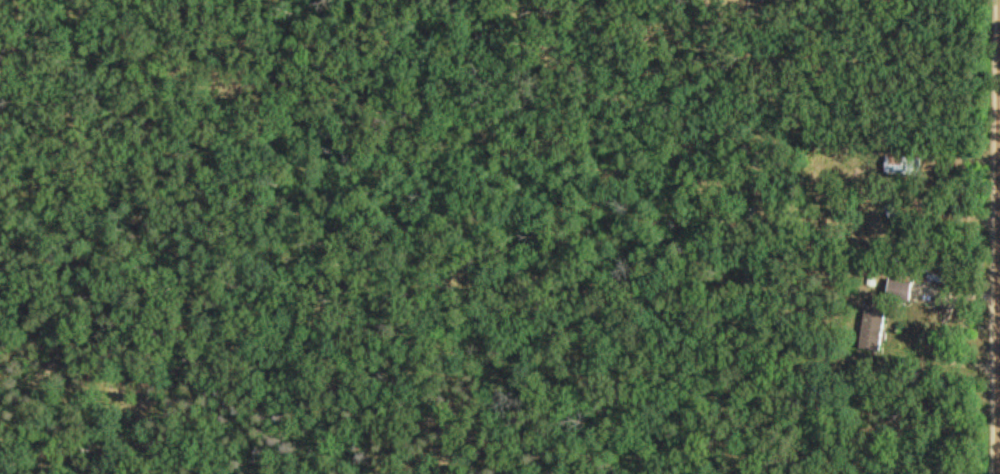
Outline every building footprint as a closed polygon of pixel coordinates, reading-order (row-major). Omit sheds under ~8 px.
[(886,174),(922,174),(922,156),(886,156),(886,174)] [(917,279),(892,279),(892,298),(917,298),(917,279)] [(888,307),(865,307),(865,349),(888,349),(888,307)]
